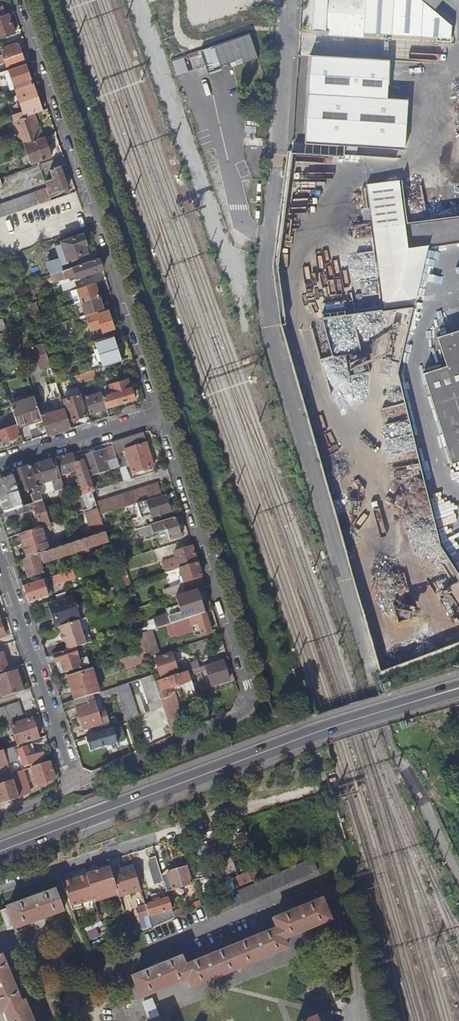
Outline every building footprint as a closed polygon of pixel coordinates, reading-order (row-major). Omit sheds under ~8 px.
[(311,33),(390,37),(451,41),(452,29),(418,0),(313,0),(311,33)] [(197,88),(172,10),(154,15),(180,93),(197,88)] [(8,14),(4,15),(0,17),(0,38),(6,36),(8,35),(15,33),(8,14)] [(265,19),(254,19),(250,83),(260,84),(265,19)] [(25,55),(22,46),(20,47),(18,42),(9,46),(16,67),(25,64),(23,56),(25,55)] [(309,58),(306,120),(304,145),(399,151),(403,151),(403,147),(404,126),(406,102),(386,101),(388,63),(309,58)] [(31,79),(25,64),(16,67),(4,71),(5,74),(8,73),(14,88),(31,82),(29,80),(31,79)] [(14,88),(8,73),(5,74),(10,90),(14,88)] [(42,111),(32,82),(31,82),(14,88),(10,90),(8,90),(11,99),(18,97),(23,112),(14,115),(16,120),(33,114),(42,111)] [(41,137),(33,114),(16,120),(12,121),(20,145),(24,144),(41,137)] [(58,139),(56,132),(44,137),(46,143),(58,139)] [(51,157),(46,143),(44,137),(41,137),(24,144),(31,164),(51,157)] [(457,139),(420,142),(424,200),(458,197),(458,164),(457,139)] [(373,232),(376,256),(409,251),(395,160),(362,158),(373,232)] [(68,188),(60,166),(50,170),(53,179),(46,181),(49,190),(48,190),(50,197),(61,193),(60,191),(68,188)] [(48,190),(47,188),(0,204),(0,218),(30,208),(49,201),(51,200),(50,197),(48,190)] [(74,217),(66,195),(51,200),(49,201),(58,225),(61,224),(60,221),(68,218),(74,217)] [(21,216),(31,212),(30,208),(0,218),(0,254),(7,254),(5,237),(7,236),(5,229),(23,222),(21,216)] [(86,245),(82,235),(61,242),(61,243),(65,252),(67,260),(86,253),(84,245),(86,245)] [(65,252),(61,243),(54,246),(57,254),(65,252)] [(376,256),(385,311),(416,306),(429,249),(409,251),(376,256)] [(51,274),(65,269),(62,260),(59,261),(58,258),(46,262),(50,274),(51,274)] [(103,270),(99,258),(65,269),(51,274),(52,278),(57,277),(58,281),(64,278),(64,279),(68,278),(69,281),(103,270)] [(77,289),(75,281),(60,286),(62,293),(70,291),(77,289)] [(100,286),(99,281),(77,289),(70,291),(72,295),(79,293),(81,302),(99,296),(96,287),(100,286)] [(72,295),(74,304),(81,302),(79,293),(72,295)] [(103,309),(99,296),(81,302),(85,315),(86,315),(103,309)] [(30,304),(34,317),(40,315),(36,302),(30,304)] [(114,329),(108,308),(103,309),(86,315),(91,330),(101,327),(103,332),(114,329)] [(6,318),(0,320),(0,331),(9,328),(6,318)] [(446,366),(424,373),(451,464),(458,462),(458,330),(437,337),(446,366)] [(122,361),(113,335),(94,341),(103,367),(122,361)] [(43,343),(32,346),(38,364),(29,366),(31,373),(50,367),(47,356),(43,343)] [(96,376),(94,370),(75,376),(77,382),(96,376)] [(133,399),(130,388),(127,380),(100,388),(101,392),(106,407),(133,399)] [(60,397),(56,383),(50,384),(55,398),(60,397)] [(106,407),(101,392),(85,397),(90,414),(106,409),(106,407)] [(87,415),(80,394),(63,400),(70,420),(87,415)] [(40,416),(34,398),(34,397),(10,405),(11,406),(17,424),(18,427),(41,419),(40,416)] [(71,429),(64,406),(58,408),(59,410),(40,416),(41,419),(47,436),(71,429)] [(18,427),(17,424),(0,430),(0,442),(20,436),(18,427)] [(143,432),(112,442),(113,447),(115,454),(126,451),(133,474),(144,470),(149,468),(153,467),(143,432)] [(115,454),(113,447),(85,457),(92,476),(107,471),(105,466),(118,462),(115,454)] [(71,454),(55,459),(60,476),(76,471),(80,482),(77,483),(78,486),(81,485),(84,494),(92,492),(94,491),(85,461),(75,464),(71,454)] [(55,459),(31,466),(37,485),(61,478),(60,476),(55,459)] [(33,503),(42,500),(37,485),(31,466),(10,473),(12,477),(1,481),(0,482),(0,500),(4,513),(29,505),(33,503)] [(62,481),(66,493),(71,491),(66,478),(61,480),(62,481)] [(66,493),(62,481),(57,482),(61,495),(66,493)] [(95,503),(97,509),(100,515),(104,514),(136,504),(161,496),(157,483),(95,503)] [(161,496),(136,504),(141,519),(151,516),(152,520),(170,514),(164,495),(161,496)] [(42,500),(33,503),(41,527),(50,524),(42,500)] [(422,516),(431,514),(428,503),(416,506),(419,517),(422,516)] [(29,505),(4,513),(0,514),(0,516),(1,519),(15,514),(15,515),(30,510),(29,505)] [(100,515),(97,509),(85,513),(90,529),(95,527),(98,535),(105,533),(103,526),(100,515)] [(424,525),(435,522),(433,514),(431,514),(422,516),(424,525)] [(147,526),(137,529),(139,534),(144,533),(145,536),(166,529),(170,541),(180,537),(174,518),(150,525),(147,526)] [(131,524),(134,531),(137,529),(147,526),(144,520),(131,524)] [(429,545),(440,543),(435,522),(424,525),(429,545)] [(20,534),(27,532),(25,527),(15,530),(17,535),(20,534)] [(24,546),(27,558),(37,555),(40,554),(48,551),(40,528),(27,532),(20,534),(24,546)] [(105,533),(98,535),(48,551),(40,554),(43,563),(108,542),(107,539),(105,533)] [(440,651),(458,640),(458,570),(440,538),(440,559),(445,559),(445,569),(440,569),(440,651)] [(179,569),(197,563),(192,546),(184,549),(181,550),(180,548),(176,549),(177,551),(174,552),(175,558),(179,569)] [(118,550),(112,552),(113,556),(115,562),(122,560),(118,550)] [(27,558),(22,560),(28,578),(43,573),(37,555),(27,558)] [(179,569),(175,558),(166,561),(169,572),(179,569)] [(122,560),(115,562),(121,580),(122,580),(123,586),(130,584),(122,560)] [(201,576),(197,563),(179,569),(181,577),(179,577),(181,583),(179,586),(163,591),(166,599),(178,595),(184,594),(182,586),(184,585),(183,582),(201,576)] [(78,567),(50,577),(52,584),(80,575),(78,567)] [(205,587),(201,576),(183,582),(184,585),(182,586),(184,594),(205,587)] [(43,579),(23,586),(28,603),(48,596),(43,579)] [(50,603),(57,627),(60,626),(81,619),(73,595),(50,603)] [(156,628),(166,625),(193,617),(191,609),(167,617),(167,615),(153,619),(156,628)] [(193,617),(166,625),(169,636),(175,634),(175,636),(193,630),(192,625),(198,623),(202,636),(212,633),(205,613),(193,617)] [(82,636),(88,633),(83,619),(81,619),(60,626),(63,635),(60,636),(62,641),(64,641),(67,650),(75,648),(82,645),(85,644),(82,636)] [(151,630),(139,634),(144,652),(146,658),(150,657),(159,654),(151,630)] [(85,644),(91,642),(88,633),(82,636),(85,644)] [(82,645),(75,648),(81,667),(86,665),(83,654),(85,653),(82,645)] [(67,650),(53,654),(56,663),(60,662),(63,672),(81,667),(75,648),(67,650)] [(8,670),(2,652),(0,653),(0,672),(8,670)] [(146,658),(144,652),(126,658),(128,666),(147,660),(146,658)] [(155,658),(160,676),(177,671),(178,674),(187,671),(188,671),(191,670),(188,663),(175,667),(171,653),(155,658)] [(222,660),(205,666),(206,671),(211,686),(229,680),(222,660)] [(191,670),(188,671),(189,676),(206,671),(205,666),(191,670)] [(91,669),(66,677),(70,689),(73,701),(85,697),(92,695),(93,694),(98,693),(91,669)] [(0,676),(0,691),(2,698),(23,691),(16,671),(0,676)] [(190,681),(187,671),(178,674),(154,682),(160,699),(167,697),(165,689),(190,681)] [(160,699),(154,682),(152,675),(140,679),(150,711),(162,707),(160,699)] [(128,683),(116,687),(118,693),(127,721),(139,717),(128,683)] [(118,693),(116,687),(98,693),(93,694),(95,699),(104,696),(104,697),(118,693)] [(204,693),(196,695),(199,705),(207,702),(204,693)] [(98,714),(92,695),(85,697),(86,698),(88,704),(76,708),(83,730),(107,722),(104,712),(98,714)] [(88,704),(86,698),(73,702),(75,708),(76,708),(88,704)] [(24,717),(18,702),(0,708),(0,725),(24,717)] [(32,718),(11,725),(18,745),(20,745),(39,739),(32,718)] [(127,741),(123,725),(87,733),(90,749),(127,741)] [(32,767),(46,763),(42,753),(35,755),(32,744),(21,748),(17,750),(26,769),(32,767)] [(13,747),(3,751),(8,764),(18,760),(15,751),(13,747)] [(46,763),(32,767),(37,784),(55,778),(49,761),(46,763)] [(19,798),(19,799),(29,794),(26,783),(27,782),(23,770),(11,774),(11,775),(19,798)] [(11,775),(0,778),(0,783),(1,785),(0,785),(0,804),(19,798),(11,775)] [(252,853),(245,830),(237,832),(244,856),(252,853)] [(154,885),(163,882),(161,875),(155,856),(149,858),(148,865),(154,885)] [(216,863),(220,877),(235,872),(230,858),(216,863)] [(313,859),(202,907),(207,919),(318,871),(313,859)] [(117,892),(118,895),(129,892),(129,894),(140,891),(132,866),(111,873),(117,892)] [(186,867),(161,875),(163,882),(166,892),(191,884),(186,867)] [(99,898),(117,892),(111,873),(110,868),(60,883),(71,911),(82,907),(82,905),(99,898)] [(254,869),(231,879),(235,889),(258,879),(254,869)] [(0,911),(0,915),(5,930),(13,927),(14,929),(62,911),(55,891),(0,911)] [(148,917),(172,910),(168,898),(161,900),(159,894),(150,897),(152,903),(145,905),(145,907),(148,916),(148,917)] [(127,895),(121,897),(125,911),(137,907),(135,902),(130,903),(127,895)] [(173,912),(175,918),(202,906),(200,900),(173,912)] [(149,995),(188,979),(191,988),(287,950),(283,940),(330,921),(321,901),(301,909),(294,911),(274,920),(278,930),(258,938),(252,940),(211,957),(204,960),(185,968),(181,958),(160,967),(153,970),(133,978),(141,998),(142,998),(149,995)] [(148,916),(145,907),(136,910),(139,918),(148,916)] [(0,958),(0,1011),(1,1013),(4,1012),(8,1020),(32,1020),(24,1002),(20,1004),(1,957),(0,958)] [(147,1011),(150,1019),(156,1016),(154,1008),(149,995),(142,998),(147,1011)]
